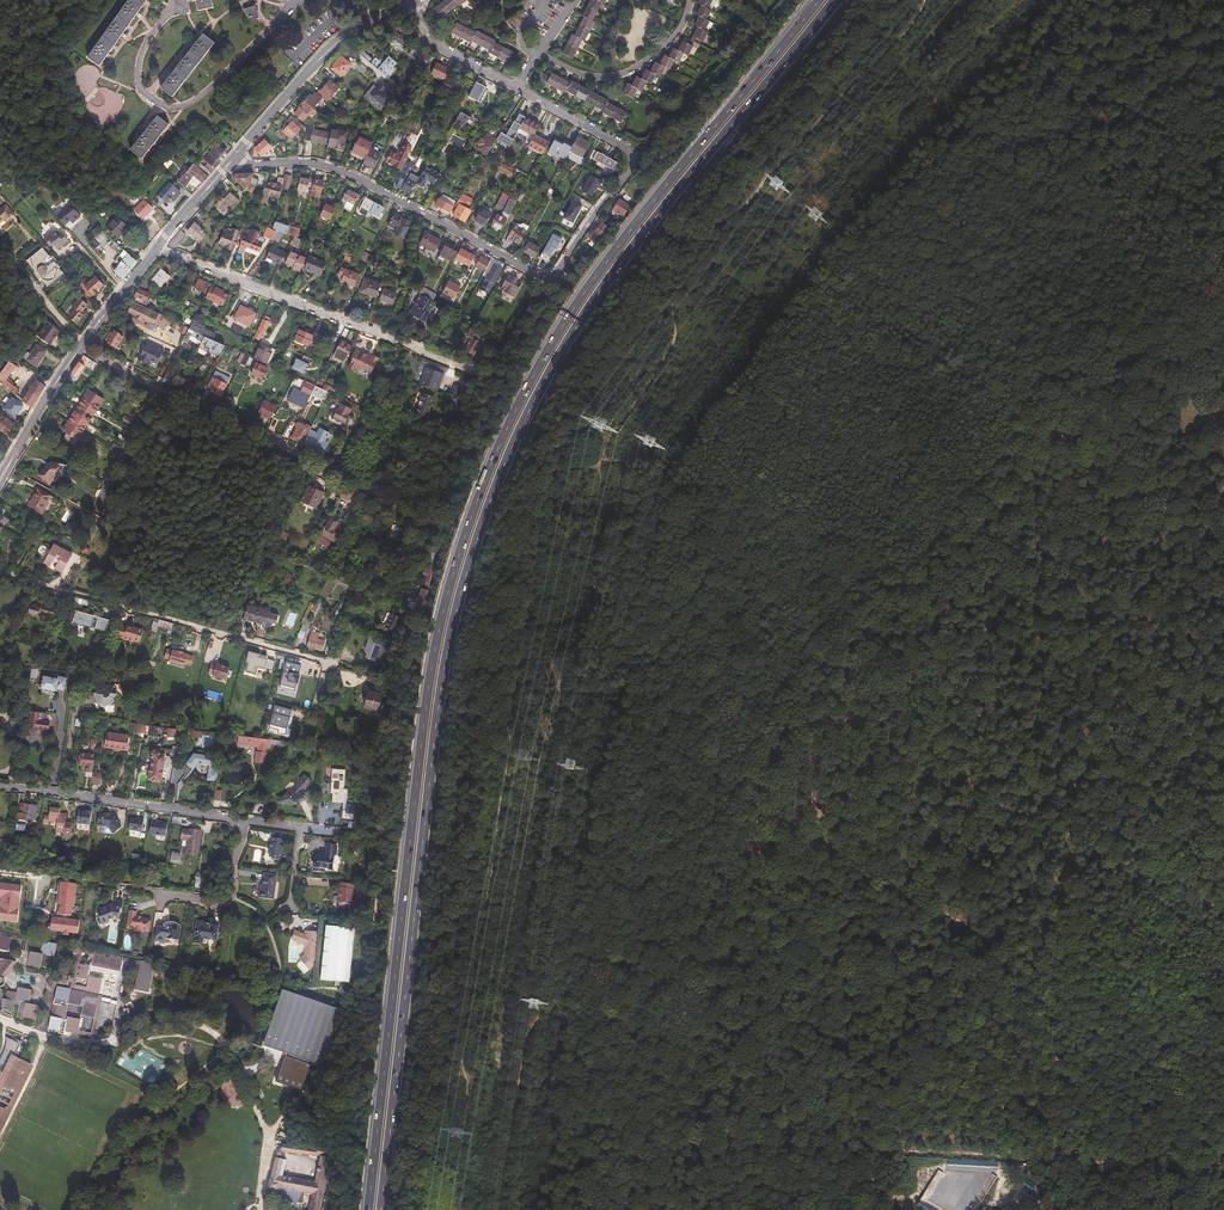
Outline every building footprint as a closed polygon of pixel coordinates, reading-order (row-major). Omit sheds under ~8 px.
[(99,65),(146,0),(127,0),(87,57),(99,65)] [(433,10),(441,19),(458,6),(459,7),(468,0),(446,0),(433,10)] [(517,6),(521,12),(509,21),(513,27),(526,18),(522,13),(538,1),(537,0),(525,0),(517,6)] [(583,18),(574,35),(572,35),(562,54),(573,60),(582,41),(584,41),(594,23),(593,22),(602,4),(604,5),(607,0),(591,0),(582,17),(583,18)] [(697,4),(701,6),(697,14),(699,16),(694,26),(698,28),(693,37),(703,43),(713,24),(706,20),(707,19),(711,21),(714,13),(708,9),(713,0),(700,0),(697,4)] [(259,16),(255,4),(244,8),(248,20),(259,16)] [(489,54),(507,64),(512,53),(494,44),(495,41),(476,31),(474,34),(456,24),(451,35),(469,44),(471,42),(490,52),(489,54)] [(406,45),(410,38),(394,29),(389,37),(393,38),(392,41),(404,47),(405,45),(406,45)] [(172,96),(214,42),(202,33),(196,41),(193,39),(190,44),(192,46),(183,58),(181,56),(177,60),(180,62),(170,74),(168,72),(165,76),(167,78),(160,87),(172,96)] [(642,91),(647,82),(652,85),(657,75),(660,77),(666,68),(670,70),(675,61),(680,63),(684,55),(688,57),(693,46),(692,45),(694,42),(685,37),(677,51),(674,49),(669,58),(665,55),(660,64),(655,62),(650,71),(647,70),(642,79),(637,77),(632,86),(628,84),(623,94),(632,99),(637,89),(642,91)] [(358,46),(355,50),(368,61),(371,57),(358,46)] [(426,66),(431,55),(423,51),(420,58),(417,63),(426,66)] [(371,63),(388,78),(391,75),(390,74),(395,69),(393,68),(392,66),(396,62),(389,56),(385,60),(383,59),(380,59),(378,61),(375,58),(371,63)] [(340,78),(351,65),(342,57),(329,71),(333,74),(335,73),(340,78)] [(445,80),(450,70),(437,63),(431,73),(445,80)] [(547,77),(541,74),(538,80),(544,83),(547,77)] [(603,113),(621,123),(627,113),(608,103),(609,101),(571,81),(570,83),(552,74),(547,84),(564,93),(566,91),(604,111),(603,113)] [(458,96),(463,84),(448,77),(442,88),(458,96)] [(281,86),(286,81),(281,78),(277,83),(281,86)] [(367,100),(369,97),(383,106),(390,96),(386,93),(390,87),(377,78),(363,97),(367,100)] [(319,89),(316,93),(325,101),(337,87),(329,80),(321,90),(319,89)] [(482,91),(484,87),(480,85),(480,84),(475,81),(467,96),(476,102),(477,101),(480,103),(485,93),(482,91)] [(310,95),(305,101),(312,107),(317,101),(310,95)] [(510,100),(508,101),(501,103),(503,107),(503,108),(511,105),(510,100)] [(312,107),(305,101),(299,108),(306,114),(312,107)] [(384,120),(388,112),(382,107),(377,113),(384,120)] [(401,118),(403,113),(390,107),(390,108),(388,112),(401,118)] [(450,128),(459,133),(468,116),(459,111),(450,128)] [(131,149),(142,158),(168,124),(157,115),(151,123),(148,122),(144,126),(147,128),(140,137),(138,135),(134,140),(136,142),(131,149)] [(518,130),(525,117),(520,115),(515,122),(514,122),(506,136),(500,133),(497,139),(509,146),(512,140),(509,138),(513,131),(516,133),(518,130)] [(305,128),(292,116),(283,126),(284,127),(281,131),(291,140),(300,130),(302,132),(305,128)] [(535,134),(539,126),(525,117),(518,130),(522,132),(524,128),(530,131),(528,135),(525,140),(530,142),(535,134)] [(305,140),(329,145),(332,134),(306,129),(305,140)] [(329,145),(329,147),(344,150),(348,133),(333,130),(332,134),(329,145)] [(402,167),(405,162),(416,140),(415,139),(417,135),(412,132),(410,137),(409,137),(405,144),(404,144),(398,155),(391,152),(386,162),(395,167),(397,165),(402,167)] [(444,137),(441,135),(435,132),(433,136),(442,141),(444,137)] [(286,139),(280,133),(278,136),(284,141),(286,139)] [(486,155),(495,141),(483,133),(481,135),(480,135),(478,135),(473,143),(473,147),(486,155)] [(450,140),(463,147),(466,141),(452,134),(450,140)] [(544,152),(550,142),(535,134),(530,142),(529,144),(544,152)] [(589,142),(578,135),(573,144),(569,151),(576,155),(577,153),(582,155),(589,142)] [(359,136),(351,152),(358,156),(359,154),(366,157),(370,148),(373,143),(359,136)] [(552,153),(564,160),(569,151),(573,144),(565,140),(563,142),(555,138),(550,148),(554,150),(552,153)] [(262,157),(272,149),(265,141),(256,149),(262,157)] [(221,163),(229,154),(227,152),(228,151),(224,148),(223,149),(218,144),(217,144),(209,153),(221,163)] [(364,160),(363,163),(373,168),(381,153),(370,148),(366,157),(365,159),(364,160)] [(616,165),(617,163),(594,150),(590,158),(598,163),(596,165),(612,174),(618,166),(616,165)] [(351,152),(350,153),(364,160),(365,159),(366,157),(359,154),(358,156),(351,152)] [(211,174),(221,163),(209,153),(203,160),(206,164),(203,167),(211,174)] [(472,159),(481,164),(484,159),(475,155),(472,159)] [(161,166),(168,169),(172,160),(165,157),(161,166)] [(197,161),(194,164),(209,177),(211,174),(203,167),(200,164),(197,161)] [(395,186),(401,189),(407,178),(403,176),(404,174),(403,173),(408,164),(405,162),(402,167),(401,170),(397,178),(398,179),(395,186)] [(500,162),(498,165),(509,171),(513,173),(515,171),(515,170),(500,162)] [(184,175),(178,182),(186,188),(194,194),(209,177),(194,164),(192,166),(191,167),(192,168),(189,171),(186,168),(182,173),(184,175)] [(441,175),(431,169),(430,170),(426,167),(419,178),(411,191),(416,194),(421,187),(422,188),(426,183),(430,182),(434,185),(441,175)] [(515,171),(529,179),(531,176),(516,167),(515,170),(515,171)] [(401,189),(409,194),(411,191),(419,178),(410,173),(407,178),(401,189)] [(236,175),(232,179),(250,194),(259,184),(255,181),(251,185),(254,174),(236,175)] [(590,175),(581,192),(590,197),(597,185),(599,186),(601,181),(590,175)] [(284,176),(283,180),(281,189),(287,191),(290,177),(284,176)] [(305,180),(301,179),(298,190),(305,192),(307,188),(312,189),(315,180),(306,177),(305,180)] [(271,184),(266,183),(260,202),(266,204),(268,197),(278,200),(281,189),(283,180),(279,179),(277,185),(271,183),(271,184)] [(324,183),(315,180),(312,189),(311,191),(320,194),(324,183)] [(160,193),(168,201),(175,193),(177,190),(169,182),(160,193)] [(183,192),(190,198),(194,194),(186,188),(183,192)] [(350,211),(359,194),(348,188),(339,205),(350,211)] [(232,211),(240,202),(234,197),(235,196),(234,195),(233,196),(230,193),(224,200),(222,198),(215,206),(223,213),(228,208),(232,211)] [(469,205),(473,199),(462,194),(456,204),(459,206),(454,216),(465,222),(472,211),(471,210),(467,208),(464,207),(466,204),(469,205)] [(502,194),(496,206),(502,209),(508,197),(502,194)] [(441,197),(440,199),(453,206),(455,201),(444,195),(441,197)] [(370,209),(374,202),(365,198),(358,211),(367,216),(369,211),(370,209)] [(620,198),(612,210),(623,217),(631,205),(620,198)] [(448,214),(453,206),(440,199),(439,199),(436,205),(441,208),(440,210),(448,214)] [(491,227),(500,232),(503,225),(509,215),(516,202),(511,199),(504,210),(506,211),(505,213),(503,212),(500,217),(497,215),(491,227)] [(144,217),(153,209),(146,201),(137,209),(144,217)] [(328,223),(337,204),(331,201),(329,203),(326,202),(319,219),(328,223)] [(562,217),(571,222),(580,205),(572,201),(562,217)] [(375,203),(374,202),(370,209),(379,214),(378,216),(371,212),(371,215),(380,219),(383,214),(380,212),(383,207),(379,205),(375,203)] [(4,206),(0,210),(0,223),(4,220),(6,223),(13,216),(4,206)] [(68,206),(56,217),(66,229),(79,217),(73,211),(73,212),(68,206)] [(474,221),(484,227),(491,215),(481,209),(474,221)] [(237,212),(234,217),(243,220),(245,214),(237,212)] [(402,238),(411,223),(394,213),(388,226),(394,230),(393,233),(402,238)] [(509,215),(503,225),(507,227),(513,217),(509,215)] [(116,217),(106,228),(116,237),(122,230),(123,231),(127,227),(116,217)] [(154,221),(147,228),(155,238),(162,230),(154,221)] [(275,229),(275,232),(282,234),(287,236),(289,226),(275,222),(274,224),(273,223),(272,228),(275,229)] [(519,245),(529,226),(523,223),(520,224),(516,222),(505,242),(510,244),(512,241),(519,245)] [(202,230),(195,225),(191,229),(190,228),(187,231),(196,239),(197,238),(201,241),(203,241),(206,237),(206,236),(203,233),(204,231),(203,230),(202,230)] [(300,228),(289,225),(289,226),(287,236),(292,237),(297,239),(300,228)] [(599,225),(586,239),(594,246),(607,233),(599,225)] [(155,238),(147,228),(143,234),(146,237),(152,242),(155,238)] [(261,237),(270,241),(270,239),(271,239),(275,232),(271,230),(265,228),(261,237)] [(231,231),(226,229),(217,243),(225,246),(224,248),(233,251),(235,244),(233,243),(235,240),(237,241),(240,231),(232,229),(231,231)] [(243,236),(240,244),(248,247),(259,251),(262,243),(256,240),(259,232),(250,229),(247,237),(243,236)] [(186,235),(181,231),(168,246),(175,249),(186,235)] [(57,250),(67,242),(60,234),(57,237),(52,232),(43,240),(49,247),(52,244),(57,250)] [(271,239),(270,239),(275,242),(280,234),(275,232),(271,239)] [(434,250),(439,240),(425,233),(417,248),(424,252),(427,247),(434,250)] [(562,238),(553,233),(540,257),(547,261),(554,248),(556,249),(562,238)] [(301,241),(297,239),(292,237),(289,244),(296,247),(297,245),(300,246),(301,241)] [(314,237),(314,238),(311,244),(318,246),(321,240),(321,239),(314,237)] [(97,246),(91,240),(88,243),(94,249),(97,246)] [(321,240),(318,246),(329,250),(332,245),(321,240)] [(136,261),(114,242),(111,246),(121,255),(114,264),(117,267),(113,272),(121,280),(136,261)] [(462,250),(466,243),(464,242),(458,252),(455,259),(464,264),(470,254),(462,250)] [(523,251),(534,258),(540,248),(528,242),(523,251)] [(453,262),(455,259),(458,252),(445,245),(437,258),(442,261),(444,257),(453,262)] [(56,261),(51,254),(48,256),(42,248),(26,262),(50,290),(65,276),(54,263),(56,261)] [(274,264),(279,266),(284,254),(270,248),(265,259),(271,261),(275,263),(274,264)] [(363,262),(368,253),(363,250),(357,260),(363,262)] [(480,257),(482,253),(478,250),(470,264),(475,267),(480,257)] [(299,271),(304,259),(289,253),(284,264),(292,267),(292,269),(299,271)] [(374,256),(368,253),(363,262),(367,264),(370,265),(374,256)] [(321,275),(325,263),(309,257),(305,269),(321,275)] [(484,272),(489,262),(480,257),(475,267),(484,272)] [(160,288),(165,282),(170,276),(161,269),(155,264),(138,286),(144,289),(152,280),(160,288)] [(497,277),(501,269),(493,264),(488,272),(497,277)] [(341,283),(357,289),(361,278),(341,270),(338,277),(342,279),(341,283)] [(513,297),(521,284),(516,281),(517,279),(513,277),(512,277),(507,275),(500,289),(513,297)] [(83,283),(78,287),(88,299),(93,295),(94,296),(99,292),(98,290),(104,285),(97,277),(86,286),(83,283)] [(201,292),(205,284),(197,280),(193,288),(201,292)] [(360,293),(376,299),(380,286),(365,280),(360,293)] [(443,293),(454,299),(460,288),(461,287),(456,284),(455,286),(449,282),(443,293)] [(202,296),(205,298),(210,288),(212,284),(209,283),(202,296)] [(419,292),(432,300),(435,295),(424,288),(426,284),(424,283),(419,292)] [(213,289),(210,288),(205,298),(222,306),(227,296),(221,293),(221,291),(214,288),(213,289)] [(146,307),(151,296),(139,289),(135,296),(130,294),(128,298),(146,307)] [(391,305),(395,294),(383,289),(379,300),(391,305)] [(426,313),(431,303),(419,295),(409,313),(424,322),(428,315),(427,314),(426,313)] [(80,313),(87,304),(79,298),(72,307),(74,309),(68,318),(76,324),(82,315),(80,313)] [(159,313),(134,302),(130,310),(129,312),(128,314),(133,316),(144,321),(149,324),(155,322),(154,319),(155,317),(157,318),(159,313)] [(190,308),(196,311),(199,306),(193,303),(190,308)] [(247,308),(239,303),(235,311),(237,312),(234,318),(248,326),(255,314),(254,314),(255,312),(247,308)] [(372,309),(369,318),(376,321),(379,312),(372,309)] [(269,323),(263,320),(257,333),(256,333),(254,337),(259,340),(261,335),(263,336),(269,323)] [(175,321),(171,328),(177,331),(181,324),(175,321)] [(193,321),(190,328),(185,336),(188,337),(189,338),(192,332),(197,334),(195,338),(202,342),(206,335),(214,339),(215,335),(203,329),(204,327),(197,323),(196,322),(193,321)] [(50,346),(59,331),(47,324),(38,338),(50,346)] [(233,324),(230,330),(240,335),(243,329),(233,324)] [(483,337),(484,335),(470,328),(465,335),(470,338),(464,349),(474,354),(481,341),(483,340),(484,338),(483,337)] [(345,338),(349,331),(344,329),(340,336),(345,338)] [(307,347),(312,337),(298,330),(293,340),(307,347)] [(115,340),(117,341),(121,336),(114,331),(113,333),(111,331),(105,339),(108,341),(107,343),(111,345),(115,340)] [(188,337),(187,340),(200,346),(202,342),(195,338),(197,334),(192,332),(189,338),(188,337)] [(225,345),(214,339),(206,335),(202,342),(200,346),(199,349),(208,354),(208,352),(219,358),(225,345)] [(347,358),(352,347),(347,345),(340,342),(334,355),(336,357),(338,354),(347,358)] [(149,360),(158,364),(164,350),(146,343),(138,361),(146,365),(149,360)] [(259,345),(253,358),(266,363),(268,359),(271,351),(268,350),(263,347),(264,345),(261,343),(259,345)] [(36,368),(46,353),(36,346),(26,361),(36,368)] [(372,357),(371,358),(367,357),(367,355),(357,350),(348,368),(354,371),(356,368),(360,370),(366,369),(372,372),(379,358),(373,355),(372,357)] [(483,360),(490,364),(494,357),(480,350),(475,359),(482,363),(483,360)] [(253,357),(245,354),(241,364),(245,366),(246,364),(249,365),(253,357)] [(88,359),(83,356),(72,374),(69,381),(74,384),(87,363),(88,359)] [(313,360),(303,356),(301,360),(296,357),(291,369),(303,375),(308,364),(310,365),(313,360)] [(13,358),(0,378),(0,382),(17,397),(21,393),(13,386),(14,384),(8,379),(14,370),(17,372),(19,368),(13,364),(16,360),(13,358)] [(262,378),(267,368),(256,363),(251,373),(262,378)] [(286,378),(288,374),(277,369),(275,368),(273,371),(286,378)] [(443,376),(425,369),(418,386),(436,393),(443,376)] [(168,372),(162,382),(166,384),(170,378),(171,379),(173,375),(168,372)] [(220,395),(227,382),(214,376),(212,379),(207,388),(220,395)] [(182,392),(190,396),(193,389),(190,387),(192,384),(194,380),(190,378),(182,392)] [(38,397),(45,386),(33,379),(32,381),(34,382),(31,387),(29,391),(38,397)] [(309,397),(310,395),(315,386),(305,382),(300,392),(293,389),(287,401),(299,406),(301,404),(305,406),(309,397)] [(322,390),(329,393),(331,388),(325,385),(322,390)] [(325,402),(328,394),(329,393),(322,390),(318,388),(315,386),(310,395),(325,402)] [(460,389),(453,386),(450,395),(456,397),(460,389)] [(2,404),(11,393),(3,387),(0,391),(0,402),(2,404)] [(29,391),(23,402),(31,409),(38,397),(29,391)] [(83,401),(97,410),(102,402),(89,393),(83,401)] [(430,406),(432,399),(421,395),(413,419),(424,423),(428,410),(427,410),(428,406),(430,406)] [(13,418),(22,406),(11,397),(1,409),(13,418)] [(305,406),(303,408),(312,412),(317,400),(309,397),(305,406)] [(162,410),(166,402),(157,398),(153,405),(162,410)] [(230,404),(223,400),(219,407),(226,411),(230,404)] [(79,408),(93,417),(97,410),(83,401),(79,408)] [(268,420),(275,407),(264,401),(262,405),(258,403),(254,410),(259,412),(257,415),(268,420)] [(332,418),(344,424),(347,418),(349,415),(348,415),(351,409),(341,405),(338,410),(334,409),(333,412),(334,413),(332,418)] [(74,415),(88,423),(93,417),(79,408),(74,415)] [(83,431),(88,423),(74,415),(69,422),(83,431)] [(129,426),(132,422),(125,417),(122,422),(129,426)] [(5,438),(7,440),(12,444),(14,439),(9,434),(15,426),(6,419),(0,426),(0,430),(7,435),(5,438)] [(78,440),(83,431),(69,422),(64,431),(78,440)] [(310,431),(311,428),(306,426),(305,426),(300,424),(295,426),(297,430),(295,434),(294,434),(291,439),(297,441),(298,441),(304,444),(310,431)] [(314,433),(310,431),(304,444),(303,445),(307,446),(307,447),(322,454),(327,444),(324,442),(328,433),(319,429),(316,436),(313,435),(314,433)] [(85,435),(85,432),(83,431),(78,440),(85,445),(89,438),(85,435)] [(39,432),(35,439),(40,442),(44,436),(39,432)] [(3,448),(8,451),(12,444),(7,440),(3,448)] [(118,452),(120,449),(112,444),(110,447),(118,452)] [(65,478),(67,467),(56,465),(56,466),(49,465),(39,477),(50,486),(53,482),(52,480),(56,476),(65,478)] [(92,465),(87,473),(92,476),(97,469),(92,465)] [(333,491),(340,494),(342,489),(333,484),(331,489),(333,491)] [(315,508),(323,493),(307,486),(300,501),(315,508)] [(347,498),(349,493),(342,489),(340,494),(347,498)] [(41,514),(50,497),(37,490),(31,502),(28,507),(41,514)] [(54,499),(50,497),(41,514),(45,516),(54,499)] [(4,510),(2,515),(10,520),(13,515),(4,510)] [(344,525),(339,522),(338,525),(336,524),(338,519),(330,515),(326,524),(325,524),(320,533),(324,534),(323,536),(329,539),(330,538),(335,540),(340,531),(339,531),(340,529),(341,530),(344,525)] [(278,537),(284,540),(288,534),(281,531),(278,537)] [(318,543),(327,548),(330,542),(322,537),(318,543)] [(61,574),(71,554),(52,545),(42,563),(49,567),(52,562),(57,564),(53,569),(61,574)] [(288,583),(292,576),(286,572),(282,580),(288,583)] [(346,586),(348,582),(339,577),(337,582),(346,586)] [(416,613),(422,617),(427,597),(431,581),(428,581),(426,591),(421,590),(420,598),(420,599),(415,598),(414,603),(418,605),(418,606),(416,613)] [(338,618),(343,606),(341,606),(341,604),(338,603),(333,615),(338,618)] [(52,619),(55,608),(42,604),(41,607),(35,605),(34,608),(29,607),(28,613),(38,616),(38,615),(52,619)] [(253,629),(258,609),(247,606),(244,620),(249,622),(249,624),(248,627),(253,629)] [(305,622),(308,623),(315,609),(312,607),(305,622)] [(253,629),(260,630),(260,627),(261,625),(266,626),(270,612),(258,609),(253,629)] [(105,634),(109,621),(97,618),(97,616),(94,615),(93,617),(75,613),(71,625),(90,630),(91,629),(94,629),(94,631),(105,634)] [(393,632),(399,619),(391,615),(384,628),(393,632)] [(172,625),(158,621),(156,627),(170,630),(172,625)] [(300,632),(305,634),(308,627),(303,625),(300,632)] [(134,630),(131,629),(125,628),(125,629),(120,627),(116,639),(121,641),(121,642),(131,644),(132,643),(138,644),(141,631),(135,629),(134,630)] [(300,632),(296,639),(302,641),(305,634),(300,632)] [(394,632),(390,641),(396,644),(400,635),(394,632)] [(307,651),(314,653),(315,650),(317,640),(319,635),(316,634),(315,637),(310,635),(306,648),(308,648),(307,651)] [(369,660),(383,663),(388,646),(381,644),(382,643),(375,641),(370,639),(367,653),(371,654),(369,660)] [(317,640),(315,650),(322,652),(324,642),(318,641),(317,640)] [(189,667),(191,658),(185,657),(186,655),(181,654),(181,653),(176,652),(176,653),(170,651),(170,652),(165,651),(162,660),(167,661),(167,662),(183,666),(183,665),(189,667)] [(268,656),(249,651),(246,661),(249,662),(247,672),(256,674),(257,669),(265,671),(265,668),(273,670),(275,661),(268,659),(268,656)] [(285,663),(278,689),(293,693),(295,684),(297,684),(299,676),(297,676),(300,667),(285,663)] [(225,681),(228,670),(215,666),(215,667),(210,665),(207,675),(212,677),(225,681)] [(23,679),(24,669),(16,668),(14,682),(18,682),(23,679)] [(63,691),(65,679),(53,677),(53,679),(42,677),(38,694),(53,697),(55,690),(63,691)] [(93,694),(95,703),(104,704),(104,706),(110,706),(112,701),(111,701),(113,694),(109,693),(112,686),(104,685),(103,682),(95,681),(93,683),(95,693),(93,694)] [(376,713),(380,697),(367,693),(363,709),(376,713)] [(283,736),(290,711),(273,706),(267,728),(276,731),(275,734),(283,736)] [(44,714),(30,713),(28,730),(36,731),(36,727),(42,728),(41,730),(52,731),(53,722),(43,721),(44,714)] [(156,728),(155,736),(166,737),(167,729),(156,728)] [(167,729),(166,737),(174,738),(175,730),(167,729)] [(125,752),(127,737),(105,734),(103,749),(125,752)] [(267,749),(268,741),(236,737),(235,740),(235,745),(256,748),(256,753),(254,753),(252,764),(262,765),(264,754),(262,753),(263,749),(267,749)] [(85,779),(91,779),(92,773),(92,768),(94,751),(94,750),(89,750),(88,756),(79,755),(77,765),(86,766),(85,773),(85,779)] [(148,754),(149,756),(151,760),(147,779),(160,781),(164,760),(164,755),(159,755),(156,751),(155,750),(154,750),(153,750),(152,750),(150,750),(148,752),(148,754)] [(192,766),(190,768),(187,765),(183,770),(183,772),(172,770),(171,781),(170,784),(178,785),(180,783),(181,785),(197,764),(200,764),(200,765),(201,766),(201,765),(211,766),(211,768),(209,768),(208,773),(210,773),(208,780),(217,782),(218,776),(213,775),(214,772),(213,771),(213,769),(212,769),(212,766),(213,766),(214,759),(205,758),(205,756),(204,754),(200,754),(199,755),(198,757),(194,756),(190,761),(191,762),(190,763),(190,765),(192,766)] [(346,771),(339,771),(338,779),(332,778),(331,793),(332,793),(332,802),(343,803),(344,790),(346,771)] [(7,782),(15,783),(16,773),(10,773),(9,774),(7,782)] [(100,774),(92,773),(91,779),(90,786),(98,786),(100,774)] [(302,776),(296,783),(297,784),(293,788),(294,790),(287,792),(277,803),(292,805),(292,801),(297,799),(299,802),(306,800),(303,791),(304,790),(304,789),(305,787),(306,785),(307,784),(308,782),(308,781),(308,780),(305,777),(305,778),(302,776)] [(25,803),(26,795),(21,795),(20,805),(21,805),(20,814),(20,819),(37,821),(39,807),(28,806),(25,805),(25,803)] [(341,821),(353,822),(355,801),(349,800),(348,804),(346,804),(346,811),(342,811),(341,821)] [(72,839),(74,825),(65,824),(66,816),(59,815),(60,812),(51,810),(50,818),(45,817),(45,824),(49,825),(50,822),(58,823),(56,833),(64,834),(63,838),(72,839)] [(77,825),(91,827),(93,814),(87,813),(87,814),(84,814),(84,812),(79,812),(77,825)] [(104,827),(104,826),(110,827),(114,834),(122,829),(122,826),(120,823),(120,822),(116,817),(112,816),(110,815),(110,814),(105,813),(105,815),(104,819),(100,818),(99,824),(98,825),(99,826),(99,827),(100,828),(101,828),(102,828),(103,828),(104,828),(104,827)] [(181,825),(181,817),(172,816),(171,824),(181,825)] [(129,831),(143,833),(145,820),(139,820),(139,821),(136,820),(131,820),(129,831)] [(150,835),(166,838),(168,824),(164,824),(164,825),(160,824),(152,823),(150,835)] [(199,856),(203,831),(190,829),(190,830),(184,830),(183,839),(189,840),(187,854),(199,856)] [(286,839),(273,837),(272,837),(271,842),(270,842),(269,848),(270,848),(270,851),(269,856),(274,857),(274,859),(281,859),(283,844),(286,844),(287,839),(286,839)] [(326,854),(321,854),(321,856),(318,856),(316,855),(316,856),(312,856),(312,861),(314,862),(313,871),(323,872),(324,869),(327,869),(328,865),(333,866),(334,856),(336,856),(337,846),(327,845),(326,854)] [(181,864),(183,854),(171,852),(170,863),(181,864)] [(204,883),(205,875),(195,874),(194,882),(204,883)] [(262,886),(262,890),(260,890),(259,899),(275,900),(278,876),(264,874),(262,886)] [(77,884),(60,882),(56,914),(74,916),(77,884)] [(0,883),(0,897),(2,897),(1,906),(0,906),(0,920),(17,922),(21,885),(0,883)] [(340,889),(340,892),(339,893),(339,898),(338,904),(357,906),(357,899),(352,899),(352,890),(351,890),(352,885),(340,884),(338,883),(337,888),(340,889)] [(121,915),(123,902),(115,901),(114,906),(110,905),(100,909),(99,915),(103,925),(108,923),(108,921),(112,919),(118,920),(119,915),(121,915)] [(136,916),(137,912),(129,911),(127,928),(134,929),(133,933),(141,934),(142,931),(149,932),(150,920),(143,919),(143,917),(136,916)] [(79,920),(52,917),(50,931),(78,934),(79,920)] [(205,922),(196,921),(194,938),(195,938),(194,944),(203,946),(203,940),(216,942),(219,925),(212,924),(212,928),(204,927),(205,922)] [(166,923),(158,922),(156,938),(162,942),(165,943),(165,939),(178,941),(179,927),(176,924),(175,924),(170,924),(169,925),(166,925),(166,923)] [(308,936),(304,935),(294,931),(291,939),(301,944),(304,948),(303,955),(297,959),(298,961),(305,971),(312,966),(317,933),(308,931),(308,936)] [(10,953),(13,939),(26,942),(29,942),(45,946),(43,955),(32,953),(30,967),(42,969),(44,960),(55,962),(59,945),(0,933),(0,950),(10,953)] [(337,983),(346,984),(353,938),(325,934),(318,980),(332,982),(331,987),(336,987),(337,983)] [(77,965),(81,966),(84,954),(96,956),(96,953),(80,949),(79,955),(77,965)] [(96,953),(96,956),(94,967),(122,973),(124,962),(124,959),(124,958),(96,953)] [(5,980),(3,978),(15,962),(0,959),(0,1008),(14,1015),(16,1005),(22,1006),(19,1018),(24,1021),(25,1019),(38,1022),(41,1007),(30,1005),(33,992),(20,989),(19,994),(8,992),(7,1000),(5,1000),(5,994),(2,988),(5,986),(6,983),(5,980)] [(300,974),(305,971),(298,961),(295,963),(295,966),(300,974)] [(3,978),(5,980),(18,963),(15,962),(3,978)] [(142,962),(141,965),(137,990),(151,993),(156,965),(142,962)] [(92,968),(81,966),(77,965),(75,978),(71,977),(70,983),(74,984),(74,979),(78,980),(85,981),(85,983),(90,984),(89,989),(89,992),(101,995),(104,981),(90,977),(92,968)] [(73,989),(89,992),(89,989),(77,986),(78,980),(74,979),(74,984),(73,989)] [(84,997),(85,993),(72,991),(72,994),(70,1002),(68,1002),(68,1004),(70,1004),(70,1005),(85,1009),(83,1017),(96,1020),(100,1000),(96,999),(94,1005),(83,1002),(84,997)] [(309,1057),(324,1062),(340,1011),(282,992),(265,1043),(289,1051),(309,1057)] [(95,1039),(96,1035),(96,1033),(103,997),(85,993),(84,997),(96,999),(100,1000),(96,1020),(93,1034),(80,1032),(80,1035),(95,1039)] [(66,1032),(80,1035),(80,1032),(82,1021),(68,1018),(69,1008),(62,1007),(62,1005),(60,1004),(59,1006),(55,1005),(53,1018),(56,1019),(63,1020),(63,1021),(68,1022),(67,1029),(66,1032)] [(59,1031),(66,1032),(67,1029),(54,1026),(56,1019),(53,1018),(51,1029),(54,1030),(59,1031)] [(262,1036),(264,1027),(259,1026),(256,1035),(262,1036)] [(2,1098),(5,1099),(4,1099),(2,1103),(11,1107),(32,1067),(15,1059),(22,1046),(7,1038),(7,1043),(5,1051),(4,1054),(0,1063),(0,1067),(3,1068),(1,1072),(6,1075),(0,1086),(0,1098),(2,1098)] [(288,1054),(287,1057),(307,1064),(309,1057),(289,1051),(288,1054)] [(307,1064),(287,1057),(279,1082),(298,1088),(307,1064)] [(318,1154),(322,1155),(333,1158),(335,1149),(326,1147),(302,1143),(301,1146),(285,1144),(284,1150),(318,1156),(318,1154)] [(333,1158),(322,1155),(316,1181),(283,1172),(286,1159),(278,1158),(277,1159),(270,1189),(280,1191),(280,1193),(292,1196),(294,1189),(313,1193),(310,1209),(316,1209),(322,1209),(333,1158)]
